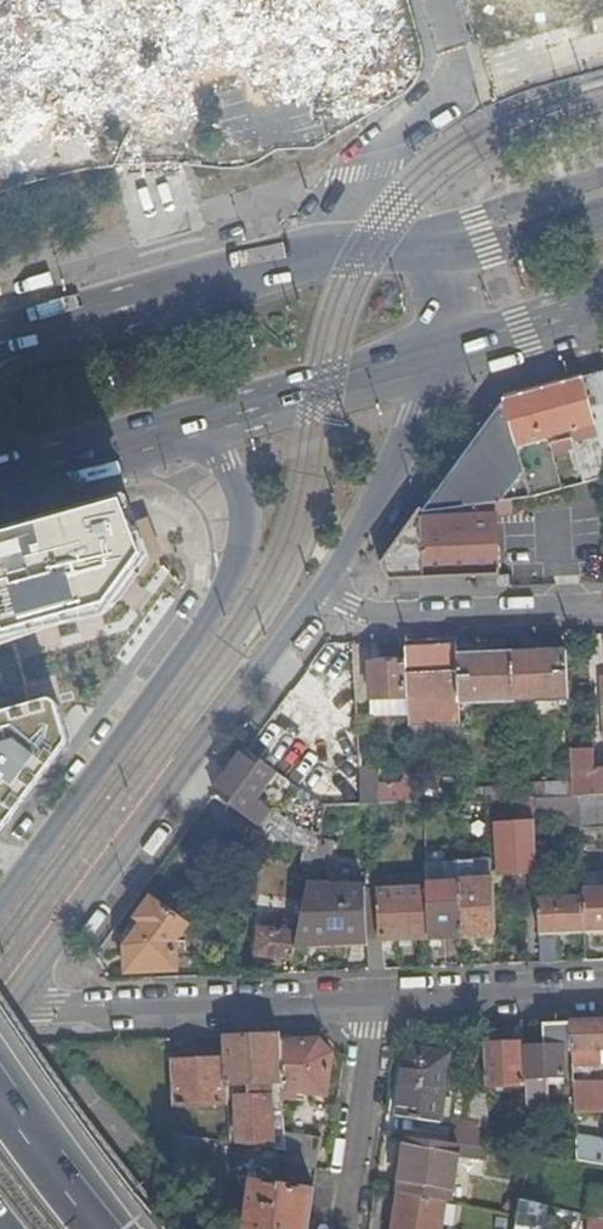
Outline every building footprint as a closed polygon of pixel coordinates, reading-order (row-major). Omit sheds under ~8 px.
[(34,97),(14,0),(0,0),(0,104),(34,97)] [(602,7),(602,3),(602,0),(470,0),(479,37),(602,7)] [(585,378),(597,423),(602,445),(602,372),(585,378)] [(597,423),(585,378),(505,400),(506,406),(517,446),(577,429),(597,423)] [(517,446),(506,406),(424,512),(496,503),(531,498),(517,446)] [(597,423),(577,429),(590,481),(602,477),(602,445),(597,423)] [(112,618),(156,564),(148,555),(128,503),(0,541),(0,648),(112,618)] [(496,503),(424,512),(383,565),(391,580),(500,576),(499,553),(496,503)] [(459,638),(407,640),(407,663),(408,698),(408,701),(461,699),(459,656),(459,638)] [(567,651),(513,653),(515,701),(569,699),(567,651)] [(513,653),(459,656),(461,699),(461,703),(515,701),(513,653)] [(408,698),(407,663),(377,663),(378,673),(370,674),(371,700),(408,698)] [(408,698),(371,700),(372,717),(409,716),(408,701),(408,698)] [(409,716),(409,727),(462,725),(461,703),(461,699),(408,701),(409,716)] [(68,742),(60,704),(53,700),(0,714),(0,836),(68,742)] [(571,749),(573,781),(573,787),(594,787),(594,768),(596,768),(595,748),(571,749)] [(274,770),(247,751),(215,795),(241,814),(255,796),(274,770)] [(377,764),(359,765),(360,774),(361,805),(377,805),(412,803),(411,783),(377,784),(377,764)] [(596,768),(594,768),(594,787),(573,787),(573,797),(580,796),(602,795),(602,768),(596,768)] [(573,781),(519,782),(519,791),(519,799),(528,798),(535,798),(573,797),(573,787),(573,781)] [(519,799),(519,791),(465,792),(465,801),(489,800),(519,799)] [(602,828),(602,795),(580,796),(581,810),(582,829),(602,828)] [(255,796),(241,814),(244,817),(256,826),(270,808),(255,796)] [(536,812),(581,810),(580,796),(573,797),(535,798),(536,812)] [(498,871),(538,870),(536,812),(535,798),(528,798),(529,816),(523,817),(523,823),(497,824),(498,871)] [(230,835),(264,861),(279,842),(256,826),(244,817),(230,835)] [(310,882),(317,884),(327,839),(320,838),(317,850),(310,882)] [(569,872),(584,872),(583,846),(569,846),(569,872)] [(463,936),(495,935),(492,872),(476,873),(475,861),(461,862),(463,936)] [(431,937),(463,936),(461,862),(446,863),(446,874),(428,875),(429,889),(431,937)] [(446,874),(446,863),(428,863),(428,875),(446,874)] [(297,942),(369,939),(367,891),(368,886),(333,888),(317,884),(310,882),(299,932),(297,942)] [(385,939),(431,937),(429,889),(382,892),(383,939),(385,939)] [(586,931),(602,930),(602,889),(585,889),(585,897),(586,931)] [(179,940),(191,925),(152,896),(135,918),(142,923),(124,947),(127,974),(180,970),(179,940)] [(541,962),(559,962),(558,932),(586,931),(585,897),(539,899),(541,962)] [(257,955),(294,960),(296,948),(297,942),(299,932),(261,927),(257,955)] [(297,942),(296,948),(369,945),(369,939),(297,942)] [(573,1062),(600,1060),(600,1048),(602,1048),(602,1021),(571,1023),(572,1049),(573,1062)] [(571,1023),(545,1024),(545,1045),(528,1046),(530,1103),(550,1102),(549,1083),(564,1082),(563,1049),(572,1049),(571,1023)] [(525,1025),(485,1026),(485,1044),(525,1041),(525,1025)] [(226,1037),(226,1058),(227,1084),(249,1083),(249,1094),(238,1095),(239,1122),(229,1123),(230,1142),(274,1148),(272,1082),(283,1082),(282,1041),(281,1034),(226,1037)] [(320,1039),(282,1041),(283,1082),(284,1090),(327,1095),(334,1052),(320,1039)] [(525,1041),(485,1044),(487,1087),(527,1085),(525,1041)] [(419,1042),(418,1051),(440,1053),(441,1045),(419,1042)] [(418,1051),(414,1050),(406,1059),(397,1116),(410,1118),(441,1122),(450,1055),(440,1053),(418,1051)] [(226,1058),(172,1061),(174,1105),(228,1103),(228,1095),(227,1084),(226,1058)] [(249,1083),(227,1084),(228,1095),(238,1095),(249,1094),(249,1083)] [(410,1118),(408,1135),(438,1140),(441,1122),(410,1118)] [(453,1118),(449,1142),(459,1143),(489,1148),(488,1124),(453,1118)] [(322,1136),(285,1131),(286,1150),(284,1164),(317,1169),(322,1136)] [(210,1139),(175,1134),(177,1180),(211,1179),(210,1139)] [(408,1135),(400,1191),(446,1201),(449,1202),(459,1143),(449,1142),(438,1140),(408,1135)] [(576,1162),(602,1166),(602,1144),(576,1140),(576,1162)] [(314,1186),(281,1182),(253,1179),(246,1228),(308,1228),(314,1186)] [(592,1189),(586,1217),(591,1218),(602,1221),(602,1190),(592,1189)] [(394,1228),(441,1228),(446,1201),(400,1191),(394,1228)] [(517,1228),(542,1228),(545,1207),(522,1202),(519,1217),(517,1228)] [(591,1218),(589,1228),(602,1228),(602,1221),(591,1218)]
